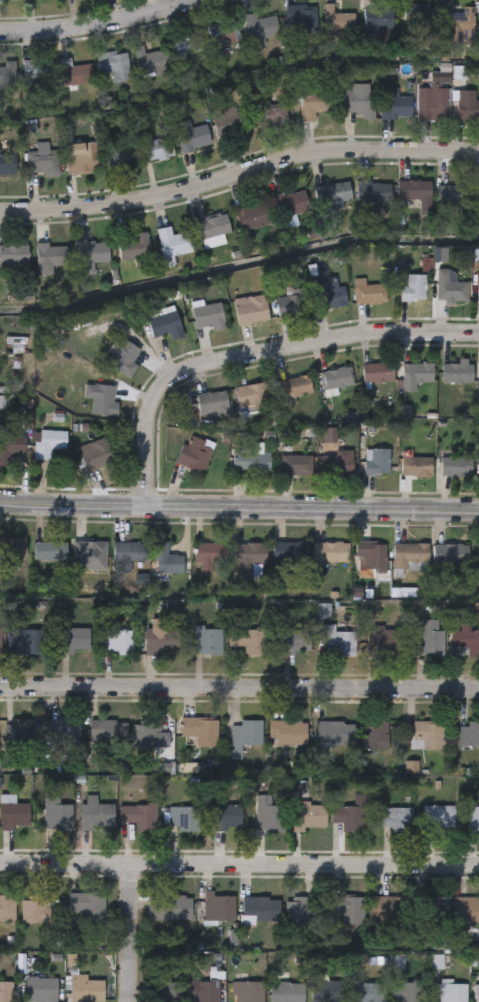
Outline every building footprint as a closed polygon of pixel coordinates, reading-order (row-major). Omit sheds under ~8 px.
[(437,37),(437,2),(450,3),(450,13),(462,13),(462,6),(473,6),(473,37),(437,37)] [(332,14),(353,14),(353,34),(323,34),(323,4),(332,4),(332,14)] [(403,25),(403,4),(430,4),(430,25),(403,25)] [(315,34),(286,34),(286,6),(314,5),(315,34)] [(391,38),(363,38),(363,7),(391,7),(391,38)] [(247,49),(242,16),(254,14),(255,19),(275,16),(278,36),(264,38),(265,46),(247,49)] [(239,40),(213,48),(206,27),(232,18),(239,40)] [(169,41),(196,31),(203,49),(176,59),(169,41)] [(164,51),(168,71),(138,77),(133,48),(142,46),(144,55),(164,51)] [(97,55),(126,52),(129,79),(109,81),(108,71),(99,72),(97,55)] [(22,60),(52,60),(52,86),(22,86),(22,60)] [(69,66),(90,65),(91,84),(59,86),(58,61),(69,60),(69,66)] [(14,85),(0,85),(0,67),(1,67),(1,61),(14,61),(14,85)] [(418,97),(428,97),(428,85),(447,85),(446,119),(418,119),(418,97)] [(301,122),(300,92),(326,91),(327,111),(314,112),(314,121),(301,122)] [(372,121),(361,121),(361,113),(343,113),(343,91),(372,91),(372,121)] [(470,102),(478,102),(478,120),(454,120),(454,92),(470,92),(470,102)] [(411,96),(411,118),(381,118),(381,96),(411,96)] [(288,124),(264,130),(259,109),(283,103),(288,124)] [(240,109),(246,132),(219,140),(212,117),(240,109)] [(180,153),(174,133),(205,125),(210,146),(180,153)] [(168,136),(173,155),(144,164),(138,145),(168,136)] [(95,144),(95,173),(65,173),(65,144),(95,144)] [(134,165),(105,170),(102,150),(130,145),(134,165)] [(58,151),(58,176),(43,176),(43,172),(26,172),(26,151),(58,151)] [(15,176),(0,176),(0,155),(15,155),(15,176)] [(313,188),(347,181),(351,200),(317,207),(313,188)] [(355,202),(355,181),(389,181),(389,202),(355,202)] [(429,182),(429,200),(396,200),(396,182),(429,182)] [(435,205),(435,186),(469,186),(469,205),(435,205)] [(274,196),(304,190),(308,211),(278,217),(274,196)] [(234,211),(263,202),(269,222),(241,231),(234,211)] [(225,213),(230,232),(221,234),(223,243),(203,248),(197,220),(225,213)] [(156,229),(169,226),(171,236),(188,233),(191,252),(162,258),(156,229)] [(119,260),(118,240),(132,239),(132,234),(147,233),(149,259),(119,260)] [(78,242),(108,242),(108,262),(93,262),(93,275),(78,275),(78,242)] [(36,244),(66,244),(66,266),(36,266),(36,244)] [(28,264),(0,264),(0,245),(28,245),(28,264)] [(467,283),(467,303),(435,303),(436,270),(447,270),(447,282),(467,283)] [(424,275),(424,302),(399,302),(399,287),(407,287),(407,275),(424,275)] [(318,310),(313,281),(335,278),(337,287),(343,286),(347,305),(318,310)] [(354,286),(386,286),(386,304),(354,304),(354,286)] [(233,300),(264,294),(268,320),(237,325),(233,300)] [(308,315),(275,316),(274,295),(307,294),(308,315)] [(211,332),(209,325),(196,328),(191,308),(219,302),(225,328),(211,332)] [(183,337),(172,341),(169,333),(153,338),(146,317),(174,308),(183,337)] [(137,366),(129,379),(107,365),(124,340),(140,351),(132,363),(137,366)] [(392,364),(392,382),(362,382),(362,364),(392,364)] [(401,364),(432,364),(432,383),(415,383),(415,392),(401,392),(401,364)] [(472,383),(441,383),(441,364),(472,364),(472,383)] [(350,388),(324,388),(324,370),(350,370),(350,388)] [(309,376),(312,394),(281,400),(278,381),(309,376)] [(266,406),(237,409),(235,387),(264,384),(266,406)] [(116,387),(115,416),(91,415),(93,385),(116,387)] [(198,414),(197,394),(226,392),(227,413),(198,414)] [(66,451),(50,450),(50,461),(34,460),(34,431),(66,432),(66,451)] [(214,446),(202,475),(175,464),(187,435),(214,446)] [(9,467),(0,467),(0,436),(25,436),(25,454),(9,454),(9,467)] [(87,472),(78,449),(105,439),(113,462),(87,472)] [(364,450),(388,450),(388,476),(364,476),(364,450)] [(352,451),(352,476),(321,476),(321,457),(335,458),(335,451),(352,451)] [(270,453),(270,472),(232,472),(232,453),(270,453)] [(311,456),(311,476),(279,476),(279,456),(311,456)] [(431,458),(430,477),(402,476),(402,458),(431,458)] [(471,458),(471,477),(440,477),(440,458),(471,458)] [(25,559),(0,559),(0,540),(25,540),(25,559)] [(89,542),(89,553),(102,553),(102,572),(73,572),(73,542),(89,542)] [(33,561),(33,543),(66,543),(66,561),(33,561)] [(130,573),(113,573),(113,543),(146,543),(146,562),(130,562),(130,573)] [(182,556),(182,574),(154,574),(154,543),(168,543),(168,556),(182,556)] [(211,564),(211,573),(201,573),(201,564),(194,564),(194,543),(226,543),(226,564),(211,564)] [(272,571),(272,543),(308,543),(308,563),(300,563),(300,571),(272,571)] [(385,569),(356,569),(356,543),(385,543),(385,569)] [(313,562),(313,544),(347,544),(347,562),(313,562)] [(234,545),(264,545),(264,565),(252,565),(252,576),(234,576),(234,545)] [(427,545),(427,568),(393,568),(393,545),(427,545)] [(467,545),(467,564),(432,564),(432,545),(467,545)] [(442,621),(441,655),(415,655),(415,621),(442,621)] [(132,632),(132,654),(102,654),(102,625),(114,625),(114,632),(132,632)] [(333,632),(356,632),(356,656),(324,656),(324,626),(333,626),(333,632)] [(145,653),(145,628),(179,628),(179,653),(145,653)] [(194,655),(194,628),(221,628),(221,655),(194,655)] [(366,654),(366,628),(401,628),(401,654),(366,654)] [(89,653),(58,653),(58,629),(89,629),(89,653)] [(45,631),(44,656),(6,655),(7,630),(45,631)] [(229,630),(265,630),(265,656),(245,655),(245,647),(229,647),(229,630)] [(310,630),(310,654),(280,654),(280,630),(310,630)] [(451,632),(478,632),(478,658),(467,658),(467,648),(451,648),(451,632)] [(181,738),(181,719),(218,719),(218,748),(197,748),(197,738),(181,738)] [(80,721),(80,748),(50,748),(50,721),(80,721)] [(127,745),(90,745),(90,721),(127,721),(127,745)] [(262,721),(262,747),(235,747),(235,721),(262,721)] [(3,748),(3,722),(36,722),(36,748),(3,748)] [(276,747),(276,740),(269,740),(269,722),(307,722),(307,747),(276,747)] [(318,746),(318,723),(352,723),(352,746),(318,746)] [(363,723),(388,723),(388,749),(363,749),(363,723)] [(443,750),(412,750),(412,723),(443,723),(443,750)] [(459,723),(478,723),(478,747),(459,747),(459,723)] [(171,749),(132,749),(132,725),(171,725),(171,749)] [(44,830),(44,794),(64,794),(64,830),(44,830)] [(29,830),(0,830),(0,795),(15,795),(15,804),(29,804),(29,830)] [(325,829),(293,829),(293,804),(325,804),(325,829)] [(93,825),(96,805),(113,807),(110,827),(93,825)] [(283,805),(283,831),(256,831),(256,805),(283,805)] [(135,831),(135,824),(119,824),(119,806),(156,806),(156,831),(135,831)] [(210,806),(239,806),(239,832),(210,832),(210,806)] [(454,806),(454,830),(423,830),(423,806),(454,806)] [(341,832),(341,824),(331,824),(331,807),(363,807),(363,832),(341,832)] [(468,807),(478,807),(478,833),(468,833),(468,807)] [(199,808),(199,832),(169,832),(169,808),(199,808)] [(412,808),(412,830),(381,830),(381,808),(412,808)] [(213,897),(234,897),(234,921),(204,921),(204,892),(213,892),(213,897)] [(81,921),(81,913),(68,913),(68,894),(103,894),(103,921),(81,921)] [(191,920),(148,920),(148,896),(191,897),(191,920)] [(363,896),(363,929),(342,929),(342,916),(332,916),(332,896),(363,896)] [(54,897),(54,923),(21,924),(21,897),(54,897)] [(374,923),(374,897),(402,897),(402,923),(374,923)] [(448,897),(448,930),(430,930),(430,897),(448,897)] [(279,924),(242,924),(242,898),(279,898),(279,924)] [(311,923),(285,923),(285,898),(311,898),(311,923)] [(454,898),(478,898),(478,924),(470,924),(470,930),(454,930),(454,898)] [(103,981),(103,1001),(69,1001),(69,975),(86,975),(86,981),(103,981)] [(56,978),(56,1001),(25,1001),(25,978),(56,978)] [(343,980),(343,1001),(311,1001),(311,980),(343,980)] [(12,982),(12,1001),(0,1001),(0,982),(12,982)] [(176,982),(176,1001),(146,1001),(146,982),(176,982)] [(220,982),(220,1001),(198,1001),(198,998),(187,998),(187,982),(220,982)] [(262,982),(262,1001),(232,1001),(232,982),(262,982)] [(299,983),(299,1001),(270,1001),(270,983),(299,983)] [(384,983),(384,1001),(351,1001),(352,983),(384,983)] [(421,983),(421,1001),(397,1001),(397,983),(421,983)] [(465,984),(465,1001),(435,1001),(435,984),(465,984)]
